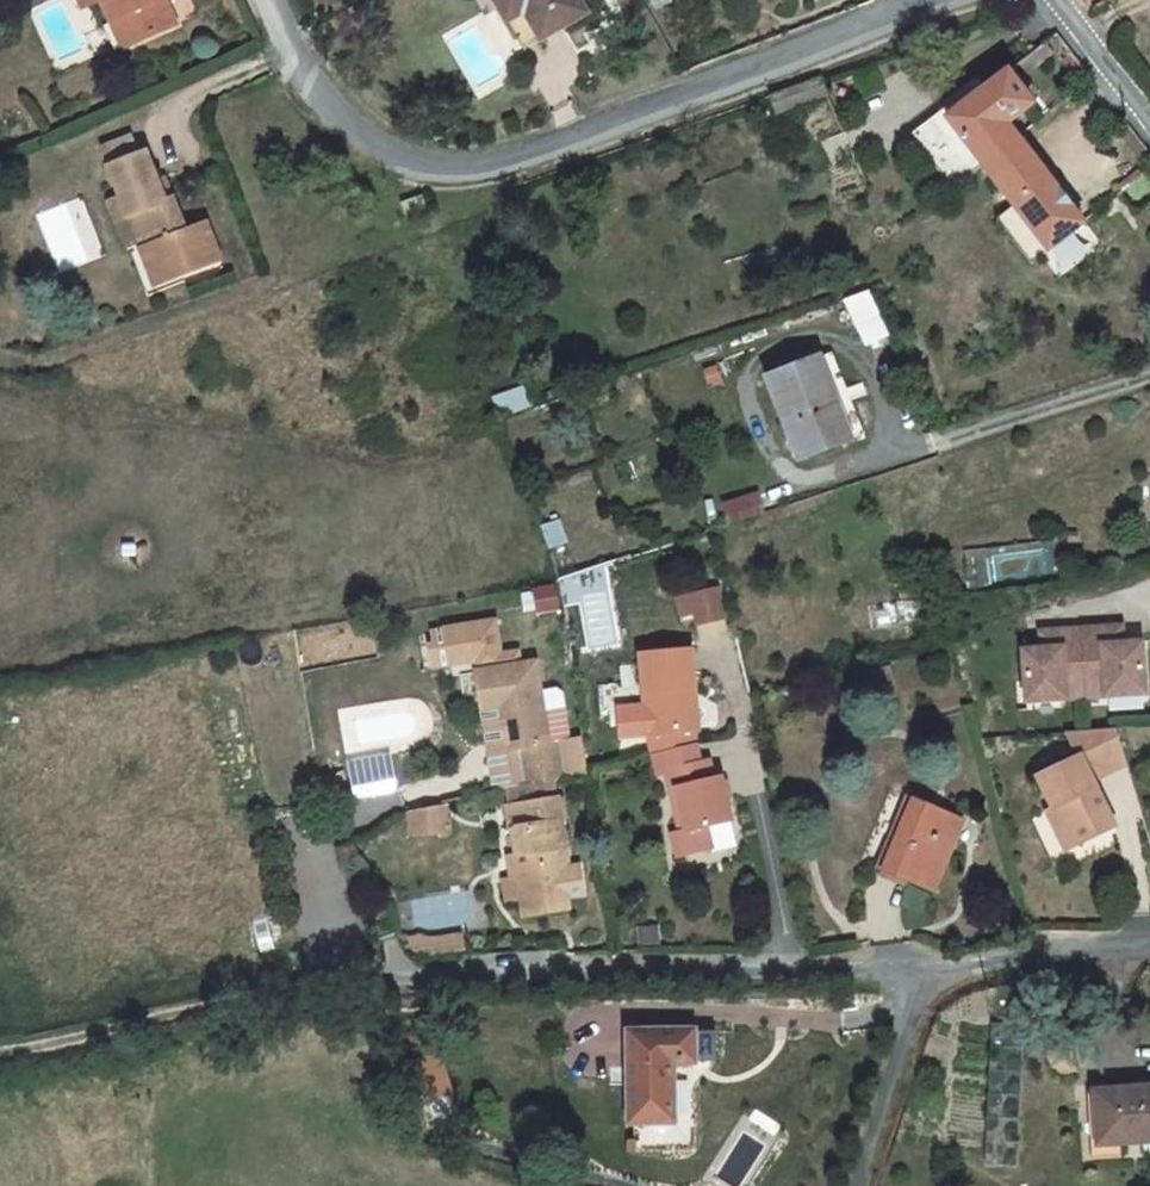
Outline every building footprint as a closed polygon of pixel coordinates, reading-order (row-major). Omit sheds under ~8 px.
[(82,9),(100,0),(78,0),(82,9)] [(111,23),(117,19),(130,46),(177,24),(165,0),(100,0),(111,23)] [(508,21),(524,12),(541,40),(585,14),(578,0),(495,0),(508,21)] [(669,0),(653,0),(659,11),(671,3),(669,0)] [(524,12),(508,21),(524,49),(541,40),(524,12)] [(130,46),(117,19),(111,23),(123,49),(130,46)] [(1053,55),(1046,46),(1022,64),(1029,74),(1053,55)] [(1016,69),(1010,74),(1017,83),(1023,79),(1016,69)] [(983,167),(1017,138),(1007,125),(1033,104),(1017,83),(1010,74),(1008,72),(986,89),(948,118),(918,141),(930,156),(954,189),(983,167)] [(948,118),(986,89),(976,77),(963,88),(967,93),(943,111),(948,118)] [(909,170),(930,156),(918,141),(915,136),(895,151),(909,170)] [(1084,224),(1017,138),(983,167),(1014,208),(1048,251),(1082,226),(1084,224)] [(109,168),(138,156),(132,139),(102,150),(109,168)] [(138,156),(109,168),(120,197),(139,245),(141,249),(186,232),(172,198),(165,200),(157,181),(146,153),(138,156)] [(172,198),(164,178),(157,181),(165,200),(172,198)] [(120,197),(109,201),(128,249),(139,245),(120,197)] [(998,220),(1033,265),(1048,251),(1014,208),(998,220)] [(1087,233),(1082,226),(1048,251),(1054,259),(1087,233)] [(868,291),(844,301),(858,330),(881,319),(868,291)] [(852,440),(863,435),(831,353),(819,358),(852,440)] [(852,440),(819,358),(767,378),(799,461),(852,440)] [(605,383),(582,392),(584,398),(592,395),(594,400),(609,395),(605,383)] [(515,459),(521,479),(528,477),(522,456),(515,459)] [(762,514),(756,495),(735,502),(742,521),(762,514)] [(628,534),(626,527),(620,529),(621,536),(628,534)] [(680,626),(727,616),(721,588),(674,598),(680,626)] [(915,599),(869,607),(872,630),(918,624),(915,599)] [(1146,694),(1142,643),(1123,644),(1114,645),(1113,627),(1081,630),(1086,698),(1146,694)] [(1123,644),(1122,627),(1113,627),(1114,645),(1123,644)] [(1086,698),(1081,630),(1050,632),(1051,649),(1042,650),(1024,651),(1027,703),(1086,698)] [(1051,649),(1050,632),(1041,633),(1042,650),(1051,649)] [(640,655),(647,735),(692,732),(689,691),(695,690),(691,651),(640,655)] [(554,782),(567,781),(560,742),(565,742),(569,736),(561,696),(556,692),(541,694),(536,663),(476,673),(481,712),(483,711),(500,708),(506,749),(506,751),(518,750),(524,785),(532,785),(554,782)] [(488,746),(495,751),(506,749),(500,708),(483,711),(488,746)] [(1093,742),(1108,773),(1127,765),(1116,729),(1061,733),(1071,745),(1093,742)] [(695,745),(692,732),(647,735),(652,755),(695,745)] [(1108,773),(1093,742),(1071,745),(1080,757),(1092,780),(1108,773)] [(695,745),(652,755),(657,775),(666,773),(699,764),(695,745)] [(586,775),(583,754),(568,757),(571,777),(586,775)] [(1071,849),(1114,828),(1092,780),(1080,757),(1037,777),(1052,809),(1071,849)] [(708,762),(699,764),(666,773),(670,791),(676,790),(686,831),(680,832),(672,834),(677,857),(712,850),(706,828),(731,822),(721,778),(713,780),(708,762)] [(348,783),(344,772),(333,776),(336,787),(348,783)] [(555,798),(554,782),(532,785),(535,801),(555,798)] [(676,790),(670,791),(680,832),(686,831),(676,790)] [(577,866),(568,867),(558,798),(555,798),(535,801),(506,806),(510,829),(517,829),(521,854),(514,856),(517,880),(523,917),(568,910),(564,891),(580,888),(577,866)] [(907,798),(877,869),(933,892),(964,822),(907,798)] [(446,808),(410,814),(410,835),(448,835),(446,808)] [(1052,809),(1046,813),(1065,852),(1071,849),(1052,809)] [(517,880),(514,856),(505,857),(509,881),(517,880)] [(461,936),(429,941),(431,955),(463,950),(461,936)] [(429,941),(418,939),(410,940),(412,949),(424,956),(431,955),(429,941)] [(711,1062),(717,1055),(716,1032),(629,1033),(630,1123),(673,1123),(673,1063),(694,1063),(694,1062),(711,1062)] [(1121,1143),(1149,1141),(1149,1089),(1095,1092),(1098,1145),(1121,1143)] [(1121,1143),(1098,1145),(1100,1160),(1121,1158),(1121,1143)]
